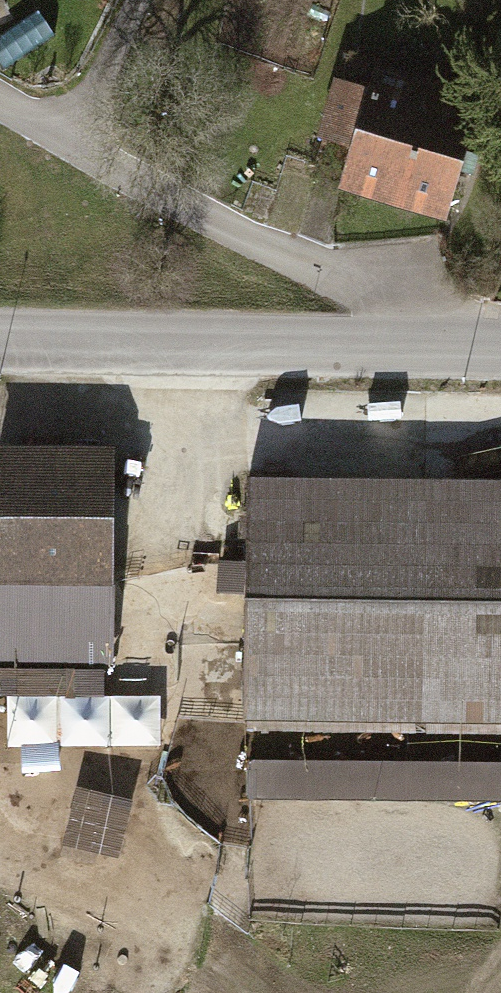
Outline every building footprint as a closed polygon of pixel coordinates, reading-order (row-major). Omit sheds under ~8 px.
[(345,206),(452,239),(491,112),(384,79),(388,68),(348,56),(318,155),(357,167),(345,206)] [(0,459),(0,667),(110,669),(115,461),(0,459)] [(252,491),(250,738),(500,739),(500,492),(252,491)] [(12,694),(12,743),(166,743),(166,694),(12,694)] [(253,766),(253,806),(500,809),(500,770),(253,766)] [(60,786),(55,842),(109,847),(114,791),(60,786)]
